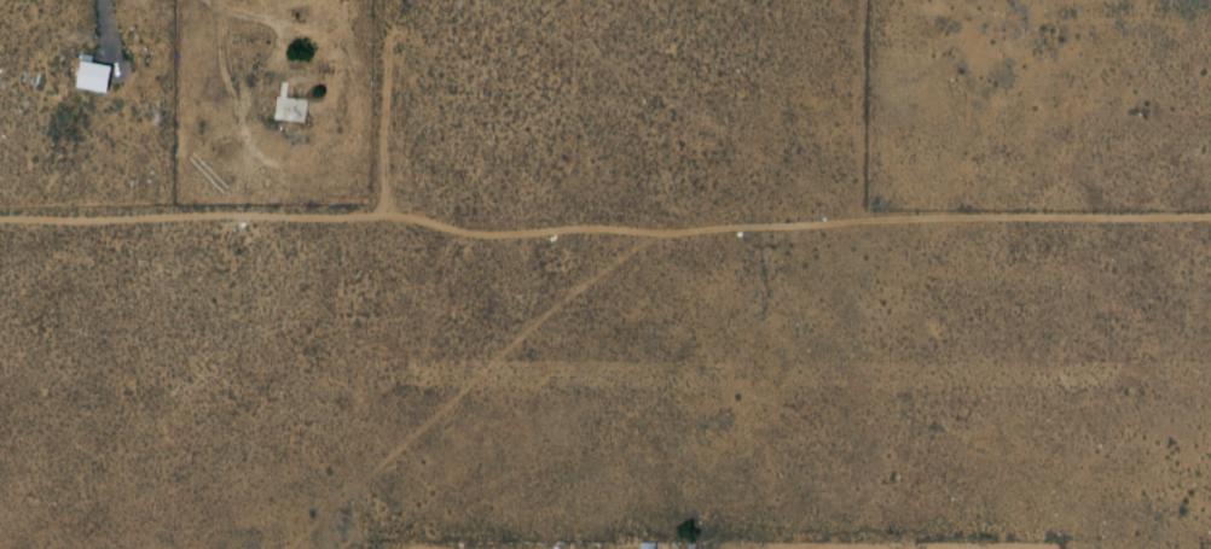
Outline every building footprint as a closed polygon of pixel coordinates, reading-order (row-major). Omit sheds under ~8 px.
[(77,87),(109,94),(116,65),(85,58),(77,87)] [(283,99),(314,103),(313,115),(282,111),(283,99)]
